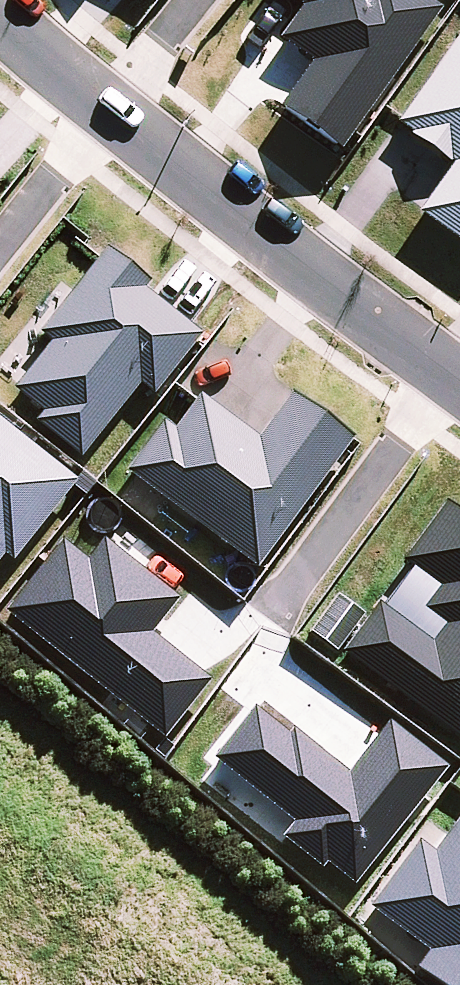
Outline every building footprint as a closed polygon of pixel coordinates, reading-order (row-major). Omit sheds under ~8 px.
[(299,6),(276,39),(309,62),(278,108),(340,152),(440,9),(427,0),(291,0),(299,6)] [(459,34),(380,147),(425,179),(407,203),(459,241),(459,34)] [(83,460),(196,330),(112,257),(0,385),(0,388),(83,460)] [(354,441),(291,390),(253,437),(195,390),(130,471),(251,569),(354,441)] [(72,479),(0,420),(0,568),(72,479)] [(437,588),(421,608),(440,622),(427,639),(378,601),(341,650),(459,742),(459,520),(442,507),(401,560),(437,588)] [(179,598),(103,538),(85,560),(60,540),(3,611),(162,739),(210,679),(151,632),(179,598)] [(432,850),(419,840),(356,922),(438,984),(459,984),(459,813),(432,850)]
